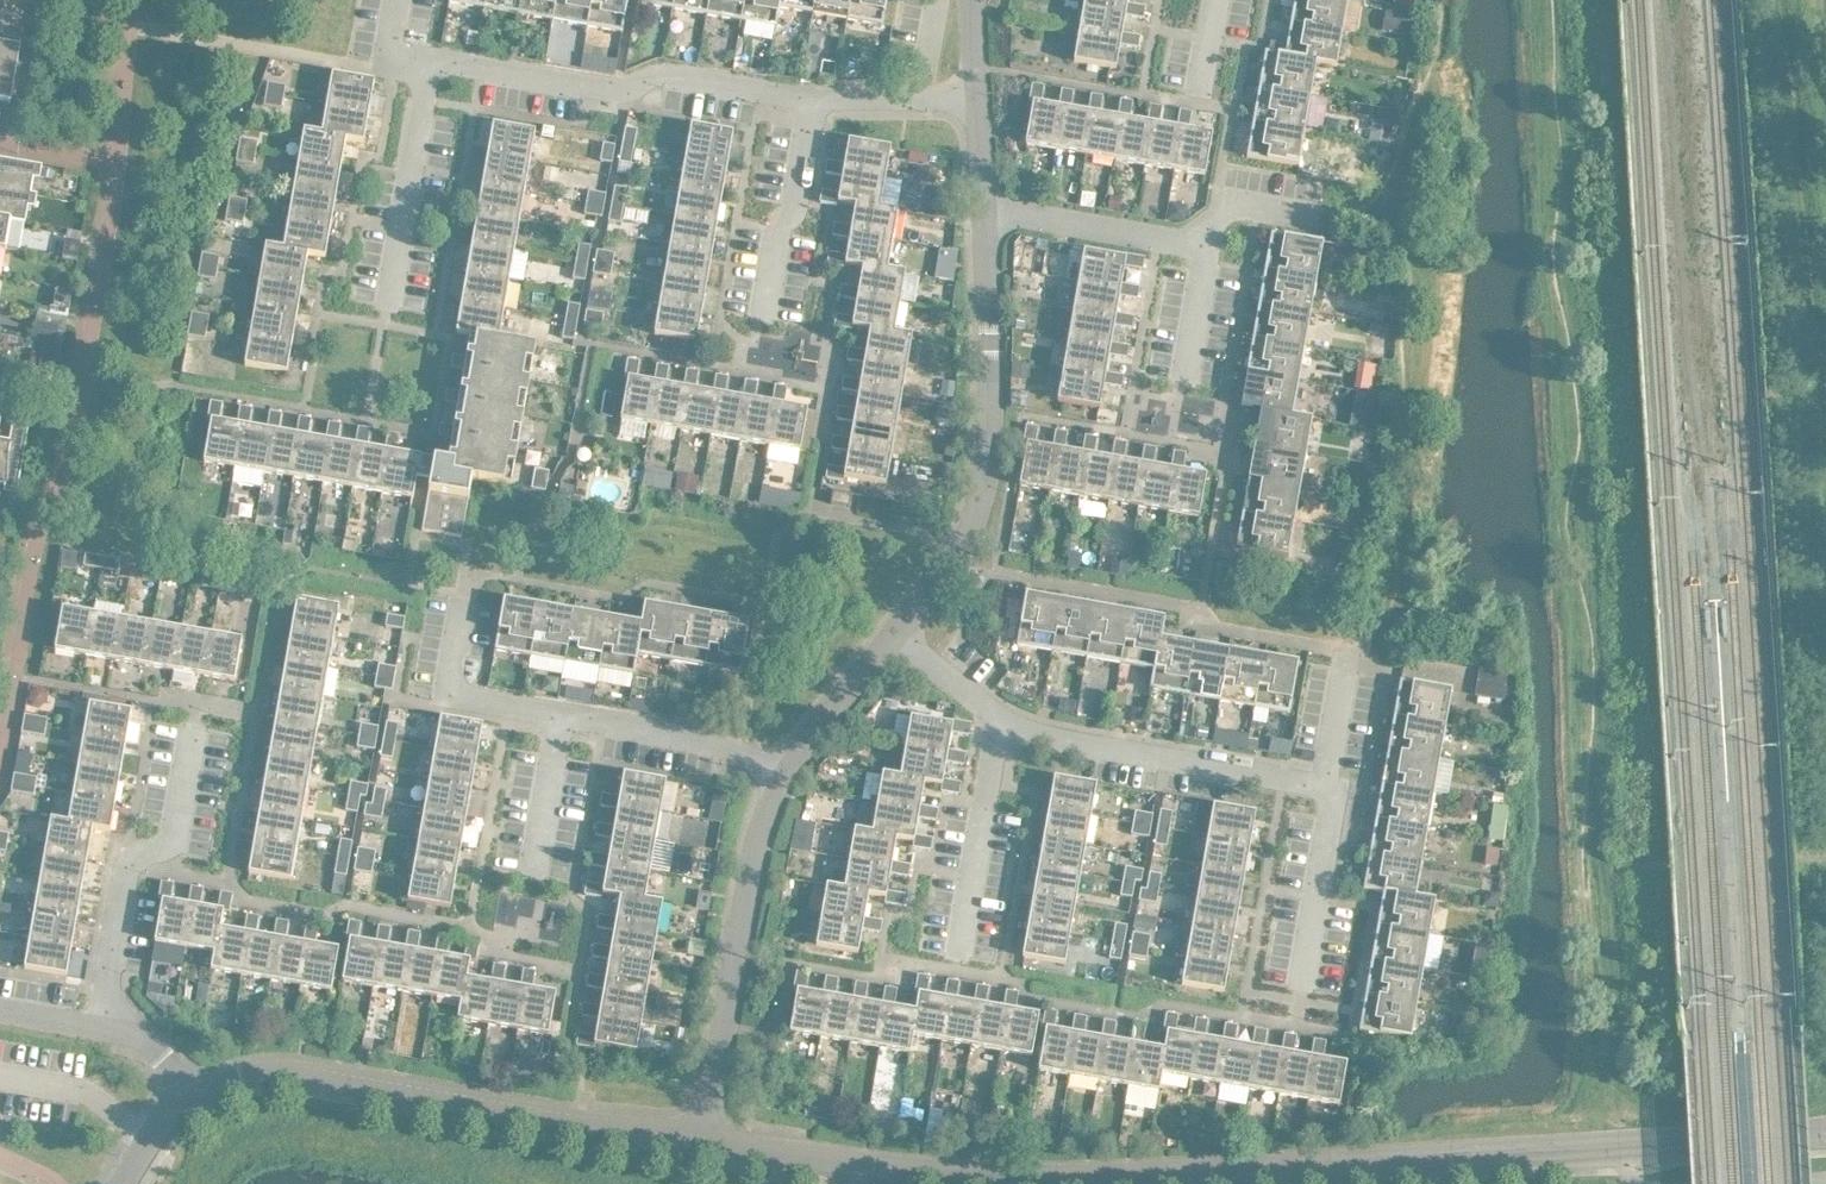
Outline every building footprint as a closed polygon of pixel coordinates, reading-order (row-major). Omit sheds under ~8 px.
[(523,10),(525,0),(490,0),(489,4),(523,10)] [(558,16),(561,0),(525,0),(523,10),(558,16)] [(592,22),(596,0),(561,0),(558,16),(592,22)] [(592,22),(627,28),(632,0),(596,0),(592,22)] [(712,11),(714,0),(678,0),(677,5),(712,11)] [(746,17),(749,0),(714,0),(712,11),(746,17)] [(746,17),(781,23),(784,3),(783,3),(784,0),(749,0),(746,17)] [(783,3),(784,3),(818,9),(819,0),(784,0),(783,3)] [(818,9),(852,15),(855,0),(819,0),(818,9)] [(852,15),(887,21),(891,0),(855,0),(852,15)] [(1084,27),(1126,34),(1127,29),(1130,12),(1148,15),(1150,3),(1134,0),(1132,0),(1131,5),(1105,0),(1089,0),(1084,27)] [(1296,19),(1348,28),(1353,0),(1305,0),(1305,4),(1299,3),(1296,19)] [(1391,8),(1389,27),(1416,31),(1418,11),(1391,8)] [(1293,37),(1290,52),(1290,53),(1322,58),(1322,59),(1342,63),(1348,28),(1296,19),(1294,29),(1300,30),(1299,38),(1293,37)] [(473,27),(471,42),(481,43),(483,28),(473,27)] [(1126,34),(1084,27),(1079,57),(1121,65),(1125,41),(1143,44),(1145,32),(1127,29),(1126,34)] [(508,35),(505,46),(515,48),(517,37),(508,35)] [(14,97),(14,100),(15,99),(25,43),(25,42),(24,42),(24,44),(0,40),(0,95),(14,97)] [(42,45),(25,43),(18,85),(34,87),(42,45)] [(1267,67),(1264,83),(1316,93),(1322,59),(1322,58),(1290,53),(1290,52),(1271,48),(1269,59),(1274,60),(1273,68),(1267,67)] [(811,52),(807,73),(819,76),(823,55),(811,52)] [(337,70),(332,101),(374,108),(379,77),(337,70)] [(273,78),(271,90),(289,93),(290,81),(273,78)] [(1031,140),(1061,146),(1068,104),(1063,103),(1046,100),(1049,82),(1037,80),(1034,98),(1038,99),(1031,140)] [(1261,102),(1258,118),(1310,127),(1316,93),(1264,83),(1263,94),(1268,95),(1267,103),(1261,102)] [(1061,146),(1091,151),(1098,109),(1093,108),(1075,105),(1078,87),(1066,85),(1063,103),(1068,104),(1061,146)] [(289,93),(271,90),(269,101),(287,104),(289,93)] [(1091,151),(1120,156),(1128,114),(1122,114),(1105,110),(1108,93),(1096,90),(1093,108),(1098,109),(1091,151)] [(1120,156),(1150,161),(1157,120),(1152,119),(1134,116),(1138,98),(1126,96),(1122,114),(1128,114),(1120,156)] [(332,101),(327,129),(327,130),(351,134),(351,135),(368,138),(374,108),(332,101)] [(1150,161),(1179,166),(1187,125),(1182,124),(1164,121),(1167,103),(1155,101),(1152,119),(1157,120),(1150,161)] [(1187,125),(1179,166),(1210,172),(1217,130),(1194,126),(1197,108),(1185,106),(1182,124),(1187,125)] [(1310,127),(1258,118),(1256,128),(1262,129),(1261,137),(1255,136),(1252,153),(1304,162),(1310,127)] [(498,120),(493,150),(535,158),(540,127),(498,120)] [(696,121),(691,152),(733,159),(738,129),(696,121)] [(1377,121),(1374,136),(1393,139),(1399,125),(1377,121)] [(550,122),(548,134),(557,136),(559,124),(550,122)] [(630,123),(627,141),(639,143),(642,125),(630,123)] [(309,126),(304,156),(346,164),(351,135),(351,134),(327,130),(327,129),(309,126)] [(245,134),(243,145),(260,149),(262,137),(245,134)] [(830,169),(847,172),(848,167),(890,174),(896,144),(854,136),(850,159),(832,156),(830,169)] [(605,157),(617,159),(620,141),(608,139),(605,157)] [(639,143),(627,141),(624,158),(636,160),(639,143)] [(260,149),(243,145),(241,157),(258,160),(260,149)] [(641,145),(639,157),(645,158),(647,147),(641,145)] [(493,150),(488,180),(529,187),(535,158),(493,150)] [(691,152),(686,181),(727,189),(733,159),(691,152)] [(34,189),(34,188),(37,172),(44,173),(43,174),(45,174),(47,161),(0,153),(0,183),(34,189)] [(304,156),(299,186),(341,193),(346,164),(304,156)] [(50,166),(48,173),(58,175),(60,167),(50,166)] [(924,166),(923,174),(941,177),(942,168),(924,166)] [(844,197),(861,200),(861,199),(885,203),(885,202),(890,174),(848,167),(847,172),(844,189),(826,186),(824,198),(843,201),(844,197)] [(488,180),(482,209),(524,217),(529,187),(488,180)] [(686,181),(680,211),(722,218),(727,189),(686,181)] [(14,215),(14,216),(16,216),(16,215),(30,218),(30,217),(29,216),(32,201),(38,202),(39,203),(42,190),(34,188),(34,189),(0,183),(0,212),(14,215)] [(620,183),(616,200),(628,202),(631,185),(620,183)] [(299,186),(293,215),(335,223),(341,193),(299,186)] [(594,187),(592,198),(609,201),(611,190),(594,187)] [(1088,188),(1085,203),(1099,205),(1101,191),(1088,188)] [(1116,191),(1113,206),(1125,208),(1128,194),(1116,191)] [(234,193),(232,205),(250,208),(252,196),(234,193)] [(609,201),(592,198),(590,210),(607,213),(609,201)] [(837,230),(855,234),(856,229),(898,236),(903,206),(885,202),(885,203),(861,199),(861,200),(857,222),(839,218),(837,230)] [(628,202),(616,200),(613,217),(625,219),(628,202)] [(1176,200),(1173,215),(1188,218),(1191,203),(1176,200)] [(250,208),(232,205),(230,216),(248,219),(250,208)] [(482,209),(477,239),(519,246),(524,217),(482,209)] [(680,211),(675,240),(717,248),(722,218),(680,211)] [(2,242),(2,243),(10,245),(10,244),(11,244),(11,243),(9,243),(14,216),(14,215),(0,212),(0,241),(2,242)] [(293,215),(288,244),(288,245),(312,249),(312,250),(330,253),(335,223),(293,215)] [(1273,249),(1270,265),(1322,274),(1328,239),(1338,241),(1342,221),(1328,219),(1325,238),(1277,230),(1275,241),(1280,242),(1279,250),(1273,249)] [(851,259),(868,262),(892,266),(892,265),(898,236),(856,229),(855,234),(852,251),(834,248),(832,260),(850,263),(851,259)] [(71,236),(68,255),(82,257),(85,238),(71,236)] [(477,239),(472,268),(514,276),(519,246),(477,239)] [(584,240),(581,257),(593,259),(596,242),(584,240)] [(675,240),(670,270),(712,277),(717,248),(675,240)] [(271,241),(265,271),(307,279),(312,250),(312,249),(288,245),(288,244),(271,241)] [(945,245),(940,274),(958,277),(963,247),(953,245),(953,247),(945,245)] [(602,246),(600,258),(617,261),(619,249),(602,246)] [(1089,247),(1084,278),(1126,285),(1127,280),(1130,263),(1148,266),(1150,254),(1131,250),(1131,254),(1089,247)] [(207,249),(205,261),(222,264),(224,253),(207,249)] [(593,259),(581,257),(578,274),(589,277),(593,259)] [(617,261),(600,258),(598,269),(615,272),(617,261)] [(222,264),(205,261),(203,272),(220,275),(222,264)] [(844,293),(862,296),(863,291),(905,299),(910,268),(892,265),(892,266),(868,262),(864,284),(846,281),(844,293)] [(1267,283),(1264,299),(1316,308),(1322,274),(1270,265),(1268,275),(1274,276),(1273,284),(1267,283)] [(472,268),(467,298),(509,305),(514,276),(472,268)] [(670,270),(665,299),(707,307),(712,277),(670,270)] [(265,271),(260,301),(302,308),(307,279),(265,271)] [(1084,278),(1078,307),(1120,315),(1121,310),(1124,292),(1142,295),(1145,283),(1127,280),(1126,285),(1084,278)] [(62,284),(58,303),(73,306),(77,286),(62,284)] [(595,288),(592,304),(614,308),(616,292),(595,288)] [(858,322),(875,325),(875,324),(899,328),(900,328),(905,299),(863,291),(862,296),(859,314),(841,311),(839,323),(857,326),(858,322)] [(461,328),(481,332),(482,331),(503,335),(504,334),(509,305),(467,298),(461,328)] [(573,299),(570,316),(582,318),(585,301),(573,299)] [(707,307),(665,299),(660,330),(702,337),(707,307)] [(1261,317),(1258,334),(1310,343),(1316,308),(1264,299),(1262,309),(1268,310),(1267,318),(1261,317)] [(260,301),(255,330),(297,338),(302,308),(260,301)] [(43,305),(41,317),(63,321),(60,340),(67,341),(73,311),(43,305)] [(591,307),(589,318),(607,321),(609,310),(591,307)] [(1078,307),(1073,337),(1115,344),(1116,339),(1119,322),(1137,325),(1139,313),(1121,310),(1120,315),(1078,307)] [(196,308),(194,320),(212,323),(214,311),(196,308)] [(1022,312),(1020,324),(1028,325),(1030,313),(1022,312)] [(582,318),(570,316),(567,333),(579,336),(582,318)] [(212,323),(194,320),(192,331),(210,334),(212,323)] [(851,356),(869,359),(870,354),(912,361),(917,331),(900,328),(899,328),(875,324),(875,325),(871,348),(853,345),(851,356)] [(297,338),(255,330),(250,361),(291,368),(297,338)] [(434,486),(454,490),(473,493),(477,474),(509,480),(534,340),(504,334),(503,335),(482,331),(481,332),(478,348),(483,349),(482,356),(457,351),(455,363),(475,367),(472,383),(477,384),(476,390),(451,386),(449,397),(469,401),(466,417),(471,418),(470,425),(445,420),(443,432),(463,435),(460,451),(465,452),(464,459),(439,455),(434,486)] [(1255,352),(1252,368),(1304,377),(1310,343),(1258,334),(1256,344),(1262,345),(1261,353),(1255,352)] [(30,335),(29,342),(39,344),(40,337),(30,335)] [(1110,374),(1111,369),(1114,351),(1132,354),(1134,342),(1116,339),(1115,344),(1073,337),(1068,367),(1110,374)] [(49,338),(44,367),(62,370),(65,356),(66,348),(67,341),(60,340),(49,338)] [(846,385),(864,389),(865,383),(907,391),(912,361),(870,354),(869,359),(866,377),(848,373),(846,385)] [(626,415),(656,421),(664,379),(659,378),(641,375),(644,357),(632,355),(629,373),(633,374),(626,415)] [(656,421),(686,426),(693,384),(688,383),(671,380),(674,362),(662,360),(659,378),(664,379),(656,421)] [(1363,360),(1360,386),(1380,388),(1384,362),(1363,360)] [(686,426),(716,431),(723,389),(718,388),(700,385),(703,367),(691,365),(688,383),(693,384),(686,426)] [(1110,374),(1068,367),(1063,397),(1105,404),(1109,381),(1127,384),(1129,372),(1111,369),(1110,374)] [(1246,403),(1266,407),(1266,406),(1298,411),(1304,377),(1252,368),(1250,378),(1256,379),(1255,387),(1249,386),(1246,403)] [(716,431),(745,436),(752,395),(747,394),(730,391),(733,373),(721,371),(718,388),(723,389),(716,431)] [(745,436),(775,442),(782,400),(777,399),(759,396),(762,378),(750,376),(747,394),(752,395),(745,436)] [(948,378),(947,393),(960,394),(961,379),(948,378)] [(782,400),(775,442),(805,447),(812,405),(789,401),(792,383),(780,381),(777,399),(782,400)] [(841,415),(858,418),(859,413),(901,420),(907,391),(865,383),(864,389),(861,406),(843,403),(841,415)] [(1361,389),(1355,424),(1385,429),(1391,394),(1361,389)] [(610,390),(606,412),(617,414),(621,392),(610,390)] [(209,458),(239,463),(247,421),(242,420),(224,417),(227,399),(215,397),(212,415),(216,416),(209,458)] [(944,400),(940,420),(957,423),(960,403),(944,400)] [(239,463),(269,468),(276,426),(271,425),(254,422),(257,404),(245,402),(242,420),(247,421),(239,463)] [(1263,424),(1260,440),(1311,449),(1318,414),(1298,411),(1266,406),(1266,407),(1264,416),(1270,417),(1268,425),(1263,424)] [(269,468),(299,473),(306,431),(301,430),(283,427),(286,409),(274,407),(271,425),(276,426),(269,468)] [(10,479),(9,486),(9,485),(8,487),(22,489),(35,412),(19,409),(19,411),(20,411),(15,437),(2,434),(1,434),(0,441),(0,478),(10,479)] [(299,473),(328,478),(335,436),(330,436),(313,433),(316,415),(304,412),(301,430),(306,431),(299,473)] [(835,444),(853,448),(854,442),(896,450),(901,420),(859,413),(858,418),(855,436),(838,432),(835,444)] [(205,416),(203,428),(213,430),(215,418),(205,416)] [(328,478),(358,483),(365,442),(360,441),(342,438),(345,420),(333,418),(330,436),(335,436),(328,478)] [(1024,482),(1055,487),(1062,445),(1057,444),(1040,441),(1043,423),(1031,421),(1028,439),(1032,440),(1024,482)] [(358,483),(387,489),(395,447),(389,446),(372,443),(375,425),(363,423),(360,441),(365,442),(358,483)] [(1055,487),(1085,492),(1092,450),(1087,449),(1069,446),(1073,428),(1061,426),(1057,444),(1062,445),(1055,487)] [(395,447),(387,489),(418,494),(425,452),(401,448),(404,430),(392,428),(389,446),(395,447)] [(1085,492),(1114,497),(1121,456),(1116,455),(1099,452),(1102,434),(1090,431),(1087,449),(1092,450),(1085,492)] [(952,436),(950,454),(960,455),(962,438),(952,436)] [(1114,497),(1144,503),(1151,461),(1146,460),(1128,457),(1132,439),(1120,437),(1116,455),(1121,456),(1114,497)] [(1257,458),(1254,475),(1305,484),(1311,449),(1260,440),(1258,451),(1264,452),(1262,459),(1257,458)] [(854,442),(853,448),(850,465),(832,462),(830,474),(849,477),(849,473),(891,480),(896,450),(854,442)] [(1181,466),(1176,465),(1158,462),(1161,444),(1149,442),(1146,460),(1151,461),(1144,503),(1173,508),(1181,466)] [(1176,465),(1181,466),(1173,508),(1204,513),(1211,471),(1188,467),(1191,449),(1179,447),(1176,465)] [(946,461),(944,476),(954,478),(956,462),(946,461)] [(540,465),(537,484),(551,486),(554,467),(540,465)] [(650,465),(646,484),(674,489),(677,470),(650,465)] [(683,469),(679,490),(700,494),(704,473),(683,469)] [(1250,493),(1248,509),(1299,518),(1305,484),(1254,475),(1252,485),(1258,486),(1256,494),(1250,493)] [(768,484),(765,501),(790,505),(805,498),(806,491),(768,484)] [(434,486),(432,496),(452,500),(454,490),(434,486)] [(835,500),(854,503),(856,490),(838,487),(835,500)] [(454,490),(452,500),(472,503),(473,493),(454,490)] [(432,496),(431,506),(450,509),(452,500),(432,496)] [(452,500),(450,509),(470,513),(472,503),(452,500)] [(431,506),(429,516),(448,519),(450,509),(431,506)] [(450,509),(448,519),(468,523),(470,513),(450,509)] [(1299,518),(1248,509),(1246,519),(1251,520),(1250,528),(1244,527),(1241,544),(1293,553),(1299,518)] [(427,526),(446,529),(448,519),(429,516),(427,524),(427,526)] [(448,519),(446,529),(466,533),(467,531),(466,531),(468,523),(448,519)] [(346,536),(345,546),(361,550),(363,537),(354,535),(356,524),(349,523),(346,536)] [(290,526),(288,538),(297,540),(299,527),(290,526)] [(105,564),(107,552),(90,549),(88,561),(105,564)] [(305,550),(292,558),(298,566),(311,557),(305,550)] [(105,564),(123,567),(125,555),(107,552),(105,564)] [(165,574),(167,563),(149,560),(147,571),(165,574)] [(165,574),(182,577),(184,566),(167,563),(165,574)] [(224,584),(226,573),(209,570),(207,581),(224,584)] [(224,584),(241,587),(243,576),(226,573),(224,584)] [(302,595),(296,625),(338,633),(345,593),(318,589),(317,597),(302,595)] [(1022,641),(1057,647),(1066,595),(1056,593),(1055,599),(1047,598),(1048,592),(1031,589),(1022,641)] [(500,644),(535,651),(544,601),(534,599),(533,604),(525,603),(526,597),(509,594),(500,644)] [(1057,647),(1091,653),(1100,601),(1090,600),(1089,605),(1081,604),(1082,598),(1066,595),(1057,647)] [(649,599),(646,618),(647,619),(641,650),(642,650),(676,656),(685,605),(674,603),(673,609),(665,607),(666,602),(649,599)] [(535,651),(569,657),(578,607),(568,605),(567,610),(559,609),(560,603),(544,601),(535,651)] [(1091,653),(1126,659),(1135,607),(1124,606),(1123,611),(1115,610),(1116,604),(1100,601),(1091,653)] [(60,645),(90,651),(98,609),(67,603),(60,645)] [(701,608),(685,605),(676,656),(710,662),(719,611),(709,609),(708,615),(700,613),(701,608)] [(569,657),(604,663),(612,613),(602,611),(601,616),(594,615),(595,609),(578,607),(569,657)] [(1126,659),(1159,665),(1160,665),(1165,633),(1166,633),(1170,614),(1159,612),(1158,617),(1150,616),(1151,610),(1135,607),(1126,659)] [(90,651),(120,656),(127,614),(98,609),(90,651)] [(390,622),(408,625),(410,613),(392,610),(390,622)] [(735,614),(719,611),(710,662),(745,669),(754,617),(743,615),(742,621),(734,619),(735,614)] [(612,613),(604,663),(639,670),(642,650),(641,650),(647,619),(646,618),(637,617),(636,622),(628,621),(629,615),(612,613)] [(120,656),(149,661),(157,619),(127,614),(120,656)] [(149,661),(179,666),(186,625),(157,619),(149,661)] [(179,666),(209,672),(216,630),(186,625),(179,666)] [(296,625),(291,656),(332,663),(338,633),(296,625)] [(216,630),(209,672),(239,677),(247,635),(216,630)] [(1155,685),(1190,691),(1199,639),(1189,637),(1188,643),(1181,642),(1182,636),(1166,633),(1165,633),(1160,665),(1159,665),(1155,685)] [(1190,691),(1225,697),(1234,645),(1224,643),(1223,649),(1215,648),(1216,642),(1199,639),(1190,691)] [(1225,697),(1259,703),(1268,651),(1258,650),(1257,655),(1249,654),(1250,648),(1234,645),(1225,697)] [(1268,651),(1259,703),(1294,709),(1303,658),(1292,656),(1291,661),(1283,660),(1284,654),(1268,651)] [(291,656),(286,686),(327,693),(332,663),(291,656)] [(383,660),(381,672),(399,675),(401,663),(383,660)] [(1485,667),(1483,678),(1510,683),(1512,671),(1485,667)] [(399,675),(381,672),(379,683),(397,686),(399,675)] [(549,672),(546,687),(561,690),(564,675),(549,672)] [(1402,696),(1399,712),(1451,722),(1457,686),(1405,677),(1403,688),(1409,689),(1408,697),(1402,696)] [(1483,678),(1480,692),(1510,697),(1512,683),(1510,683),(1483,678)] [(572,684),(570,694),(594,698),(596,689),(572,684)] [(286,686),(280,716),(321,724),(327,693),(286,686)] [(89,689),(87,698),(94,700),(94,699),(113,702),(114,693),(89,689)] [(1065,695),(1063,706),(1079,710),(1082,700),(1065,695)] [(634,696),(633,707),(649,710),(651,699),(634,696)] [(94,700),(89,730),(131,737),(136,706),(113,702),(94,699),(94,700)] [(1138,705),(1136,717),(1147,719),(1149,707),(1138,705)] [(26,728),(38,730),(41,712),(29,710),(26,728)] [(41,712),(38,730),(49,732),(52,714),(41,712)] [(1396,731),(1393,747),(1445,756),(1451,722),(1399,712),(1397,723),(1403,724),(1402,732),(1396,731)] [(445,713),(440,744),(482,752),(487,721),(445,713)] [(916,713),(910,743),(952,751),(953,746),(956,728),(974,732),(976,720),(958,716),(957,720),(916,713)] [(280,716),(275,746),(315,754),(321,724),(280,716)] [(391,717),(388,735),(400,737),(403,719),(391,717)] [(366,720),(364,731),(381,734),(383,723),(366,720)] [(1204,723),(1202,734),(1212,736),(1214,724),(1204,723)] [(1237,729),(1235,742),(1251,745),(1253,735),(1254,732),(1237,729)] [(89,730),(84,759),(125,767),(131,737),(89,730)] [(381,734),(364,731),(362,742),(379,745),(381,734)] [(400,737),(388,735),(385,752),(397,754),(400,737)] [(1253,735),(1251,745),(1262,747),(1263,737),(1253,735)] [(910,743),(905,772),(905,773),(929,777),(929,778),(946,781),(947,775),(948,775),(951,758),(969,761),(971,749),(953,746),(952,751),(910,743)] [(440,744),(434,774),(476,782),(482,752),(440,744)] [(275,746),(270,777),(310,784),(315,754),(275,746)] [(1390,765),(1387,781),(1439,790),(1445,756),(1393,747),(1391,757),(1397,758),(1395,766),(1390,765)] [(84,759),(78,789),(120,796),(125,767),(84,759)] [(1059,773),(1054,804),(1095,811),(1101,781),(1090,779),(1092,766),(1074,763),(1072,776),(1059,773)] [(16,787),(27,789),(30,772),(19,769),(16,787)] [(604,802),(622,805),(623,800),(665,807),(671,777),(629,769),(624,793),(606,790),(604,802)] [(888,769),(882,799),(924,807),(925,802),(929,778),(929,777),(905,773),(905,772),(888,769)] [(30,772),(27,789),(38,791),(41,774),(30,772)] [(434,774),(429,805),(471,812),(476,782),(434,774)] [(947,775),(946,781),(945,787),(964,790),(966,779),(948,775),(947,775)] [(270,777),(264,807),(304,814),(310,784),(270,777)] [(353,789),(365,791),(371,792),(373,780),(355,777),(353,789)] [(1384,799),(1381,815),(1433,824),(1439,790),(1387,781),(1385,791),(1391,792),(1389,800),(1384,799)] [(379,783),(376,800),(388,803),(391,785),(379,783)] [(719,787),(717,798),(733,801),(735,790),(719,787)] [(78,789),(73,817),(73,818),(97,823),(97,824),(115,827),(120,796),(78,789)] [(365,791),(353,789),(350,806),(362,808),(365,791)] [(1498,790),(1497,800),(1508,800),(1509,791),(1498,790)] [(388,803),(376,800),(370,799),(368,811),(386,814),(388,803)] [(882,799),(877,828),(877,829),(901,833),(901,834),(918,837),(919,831),(920,832),(923,814),(941,817),(943,805),(925,802),(924,807),(882,799)] [(599,831),(617,835),(618,829),(660,837),(665,807),(623,800),(622,805),(619,823),(601,819),(599,831)] [(1218,801),(1213,832),(1255,840),(1260,809),(1218,801)] [(1498,802),(1495,836),(1509,837),(1512,804),(1498,802)] [(1054,804),(1048,833),(1090,841),(1095,811),(1054,804)] [(429,805),(424,835),(465,842),(471,812),(429,805)] [(1165,806),(1162,823),(1174,825),(1177,808),(1165,806)] [(264,807),(259,837),(299,845),(304,814),(264,807)] [(1140,807),(1138,819),(1155,822),(1157,811),(1140,807)] [(56,814),(50,845),(92,852),(97,824),(97,823),(73,818),(73,817),(56,814)] [(1378,833),(1375,849),(1426,858),(1433,824),(1381,815),(1379,825),(1385,826),(1383,834),(1378,833)] [(800,816),(795,846),(816,849),(821,819),(800,816)] [(1155,822),(1138,819),(1136,830),(1153,833),(1155,822)] [(1174,825),(1162,823),(1159,840),(1171,842),(1174,825)] [(860,825),(854,856),(896,863),(897,858),(901,834),(901,833),(877,829),(877,828),(860,825)] [(0,839),(0,845),(10,847),(14,829),(2,827),(0,839)] [(594,861),(612,864),(613,859),(655,866),(660,837),(618,829),(617,835),(614,852),(596,849),(594,861)] [(919,831),(918,837),(917,843),(935,847),(938,835),(920,832),(919,831)] [(1213,832),(1207,862),(1249,869),(1255,840),(1213,832)] [(1048,833),(1043,863),(1085,870),(1090,841),(1048,833)] [(345,835),(342,852),(354,854),(357,837),(345,835)] [(424,835),(418,865),(460,873),(465,842),(424,835)] [(299,845),(259,837),(253,868),(293,876),(299,845)] [(363,843),(361,855),(378,858),(380,846),(363,843)] [(50,845),(45,874),(87,882),(92,852),(50,845)] [(1492,845),(1490,862),(1503,864),(1505,847),(1492,845)] [(1369,885),(1389,888),(1389,887),(1420,893),(1420,892),(1426,858),(1375,849),(1373,860),(1379,861),(1377,869),(1372,868),(1369,885)] [(354,854),(342,852),(339,869),(351,871),(354,854)] [(378,858),(361,855),(359,866),(376,869),(378,858)] [(854,856),(849,884),(849,885),(873,889),(873,890),(890,893),(891,887),(892,887),(895,870),(913,873),(915,861),(897,858),(896,863),(854,856)] [(608,890),(625,893),(625,892),(649,896),(650,895),(655,866),(613,859),(612,864),(609,882),(591,878),(589,890),(607,894),(608,890)] [(1207,862),(1202,891),(1244,899),(1249,869),(1207,862)] [(1043,863),(1038,892),(1080,900),(1085,870),(1043,863)] [(1130,863),(1128,874),(1139,876),(1145,877),(1147,866),(1130,863)] [(460,873),(418,865),(413,894),(405,893),(403,904),(439,910),(441,901),(454,904),(460,873)] [(339,869),(335,889),(347,891),(351,871),(339,869)] [(1154,869),(1151,886),(1163,888),(1166,871),(1154,869)] [(45,874),(40,904),(82,911),(87,882),(45,874)] [(1139,876),(1128,874),(1125,891),(1136,893),(1139,876)] [(159,938),(191,944),(198,901),(193,900),(176,897),(179,879),(166,877),(163,895),(167,896),(159,938)] [(832,881),(826,911),(868,919),(869,913),(873,890),(873,889),(849,885),(849,884),(832,881)] [(191,944),(218,948),(219,948),(224,924),(225,924),(228,907),(222,906),(222,905),(206,902),(209,884),(196,882),(193,900),(198,901),(191,944)] [(1163,888),(1151,886),(1145,885),(1143,896),(1161,899),(1163,888)] [(222,906),(228,907),(234,908),(237,889),(225,887),(222,905),(222,906)] [(891,887),(890,893),(889,899),(907,902),(909,890),(892,887),(891,887)] [(1385,906),(1383,922),(1434,931),(1440,896),(1420,892),(1420,893),(1389,887),(1389,888),(1387,898),(1392,899),(1391,907),(1385,906)] [(1488,894),(1487,904),(1502,905),(1504,890),(1494,889),(1488,894)] [(1202,891),(1197,921),(1239,928),(1244,899),(1202,891)] [(601,923),(619,926),(620,921),(662,929),(667,898),(650,895),(649,896),(625,892),(625,893),(621,914),(603,911),(601,923)] [(1038,892),(1032,922),(1074,929),(1080,900),(1038,892)] [(0,905),(0,906),(14,908),(16,901),(1,898),(0,905)] [(40,904),(35,933),(77,941),(82,911),(40,904)] [(246,971),(275,976),(283,934),(278,933),(260,930),(263,912),(251,910),(248,928),(253,929),(246,971)] [(868,919),(826,911),(821,942),(862,949),(867,925),(885,929),(887,917),(869,913),(868,919)] [(1141,911),(1138,924),(1157,928),(1160,915),(1141,911)] [(275,976),(305,981),(312,939),(307,938),(290,935),(293,917),(281,915),(278,933),(283,934),(275,976)] [(347,977),(378,982),(386,940),(380,939),(362,936),(365,918),(353,916),(350,934),(354,935),(347,977)] [(312,939),(305,981),(335,987),(343,945),(319,940),(323,922),(310,920),(307,938),(312,939)] [(1120,920),(1117,937),(1128,939),(1131,922),(1120,920)] [(378,982),(408,987),(415,945),(409,944),(392,941),(395,923),(383,921),(380,939),(386,940),(378,982)] [(596,953),(614,956),(615,951),(657,958),(662,929),(620,921),(619,926),(616,944),(598,940),(596,953)] [(1197,921),(1192,950),(1233,958),(1239,928),(1197,921)] [(1074,929),(1032,922),(1027,952),(1069,960),(1074,929)] [(1379,940),(1376,956),(1428,965),(1434,931),(1383,922),(1381,932),(1386,933),(1385,941),(1379,940)] [(215,966),(246,971),(253,929),(248,928),(225,924),(224,924),(219,948),(218,948),(215,966)] [(408,987),(438,993),(445,951),(439,950),(421,946),(424,929),(412,926),(409,944),(415,945),(408,987)] [(1137,929),(1135,940),(1153,943),(1155,932),(1137,929)] [(438,993),(465,997),(466,998),(470,973),(471,973),(474,956),(468,955),(469,955),(451,952),(454,934),(442,932),(439,950),(445,951),(438,993)] [(77,941),(35,933),(29,964),(71,971),(77,941)] [(468,955),(474,956),(480,957),(484,939),(472,937),(469,955),(468,955)] [(1128,939),(1117,937),(1114,954),(1125,956),(1128,939)] [(1153,943),(1135,940),(1133,952),(1151,955),(1153,943)] [(1233,958),(1192,950),(1186,981),(1228,988),(1233,958)] [(591,982),(609,985),(610,980),(651,988),(657,958),(615,951),(614,956),(611,973),(593,970),(591,982)] [(1373,974),(1370,990),(1422,1000),(1428,965),(1376,956),(1375,966),(1380,967),(1379,975),(1373,974)] [(493,1020),(522,1026),(530,984),(525,983),(507,980),(510,962),(498,960),(495,978),(500,978),(493,1020)] [(530,984),(522,1026),(553,1031),(560,989),(537,985),(540,967),(528,965),(525,983),(530,984)] [(794,1028),(825,1033),(832,991),(827,990),(809,987),(813,969),(800,967),(797,986),(801,986),(794,1028)] [(917,1031),(946,1036),(953,994),(948,994),(931,990),(934,973),(922,970),(919,989),(923,989),(920,1007),(921,1007),(916,1031),(917,1031)] [(825,1033),(854,1038),(862,996),(856,996),(839,992),(842,975),(830,972),(827,990),(832,991),(825,1033)] [(462,1015),(493,1020),(500,978),(495,978),(471,973),(470,973),(466,998),(465,997),(462,1015)] [(946,1036),(976,1042),(983,1000),(978,999),(960,996),(963,978),(951,976),(948,994),(953,994),(946,1036)] [(854,1038),(884,1044),(891,1002),(886,1001),(869,998),(872,980),(860,978),(856,996),(862,996),(854,1038)] [(585,1012),(603,1015),(604,1010),(646,1017),(651,988),(610,980),(609,985),(606,1003),(588,999),(585,1012)] [(976,1042),(1005,1047),(1012,1005),(1007,1004),(990,1001),(993,983),(981,981),(978,999),(983,1000),(976,1042)] [(914,1049),(917,1031),(916,1031),(921,1007),(920,1007),(898,1003),(901,985),(889,983),(886,1001),(891,1002),(884,1044),(914,1049)] [(1012,1005),(1005,1047),(1036,1052),(1043,1010),(1019,1006),(1022,988),(1010,986),(1007,1004),(1012,1005)] [(151,988),(151,991),(176,1020),(181,993),(151,988)] [(1422,1000),(1370,990),(1369,1001),(1374,1002),(1373,1009),(1367,1008),(1364,1026),(1416,1035),(1422,1000)] [(1043,1066),(1073,1071),(1080,1030),(1076,1029),(1058,1026),(1061,1008),(1049,1005),(1046,1024),(1050,1025),(1043,1066)] [(1165,1070),(1166,1070),(1194,1075),(1202,1033),(1197,1032),(1179,1029),(1182,1011),(1171,1009),(1164,1045),(1169,1046),(1165,1070)] [(604,1010),(603,1015),(600,1032),(582,1029),(580,1041),(599,1044),(599,1040),(641,1048),(646,1017),(604,1010)] [(1073,1071),(1103,1077),(1110,1035),(1105,1034),(1088,1031),(1091,1013),(1079,1011),(1076,1029),(1080,1030),(1073,1071)] [(1460,1011),(1457,1030),(1472,1032),(1475,1014),(1460,1011)] [(1194,1075),(1224,1080),(1231,1038),(1226,1037),(1209,1034),(1212,1016),(1200,1014),(1197,1032),(1202,1033),(1194,1075)] [(1103,1077),(1132,1082),(1139,1040),(1135,1039),(1117,1036),(1120,1018),(1108,1016),(1105,1034),(1110,1035),(1103,1077)] [(1224,1080),(1254,1085),(1261,1044),(1256,1043),(1238,1040),(1242,1022),(1230,1019),(1226,1037),(1231,1038),(1224,1080)] [(1160,1101),(1166,1070),(1165,1070),(1169,1046),(1164,1045),(1147,1042),(1150,1024),(1138,1021),(1135,1039),(1139,1040),(1132,1082),(1130,1095),(1160,1101)] [(1254,1085),(1283,1091),(1291,1049),(1285,1048),(1268,1045),(1271,1027),(1259,1025),(1256,1043),(1261,1044),(1254,1085)] [(1283,1091),(1313,1096),(1320,1054),(1315,1053),(1297,1050),(1301,1032),(1289,1030),(1285,1048),(1291,1049),(1283,1091)] [(1320,1054),(1313,1096),(1343,1101),(1351,1059),(1327,1055),(1330,1037),(1318,1035),(1315,1053),(1320,1054)] [(834,1096),(831,1113),(841,1115),(844,1097),(834,1096)] [(917,1106),(915,1118),(926,1120),(928,1108),(917,1106)] [(974,1115),(972,1128),(990,1130),(992,1118),(974,1115)] [(930,1132),(930,1136),(944,1138),(944,1134),(946,1123),(932,1121),(930,1132)] [(1048,1132),(1046,1143),(1062,1146),(1064,1135),(1048,1132)] [(1156,1132),(1156,1143),(1165,1143),(1165,1132),(1156,1132)] [(1145,1133),(1145,1143),(1155,1144),(1155,1133),(1145,1133)]
